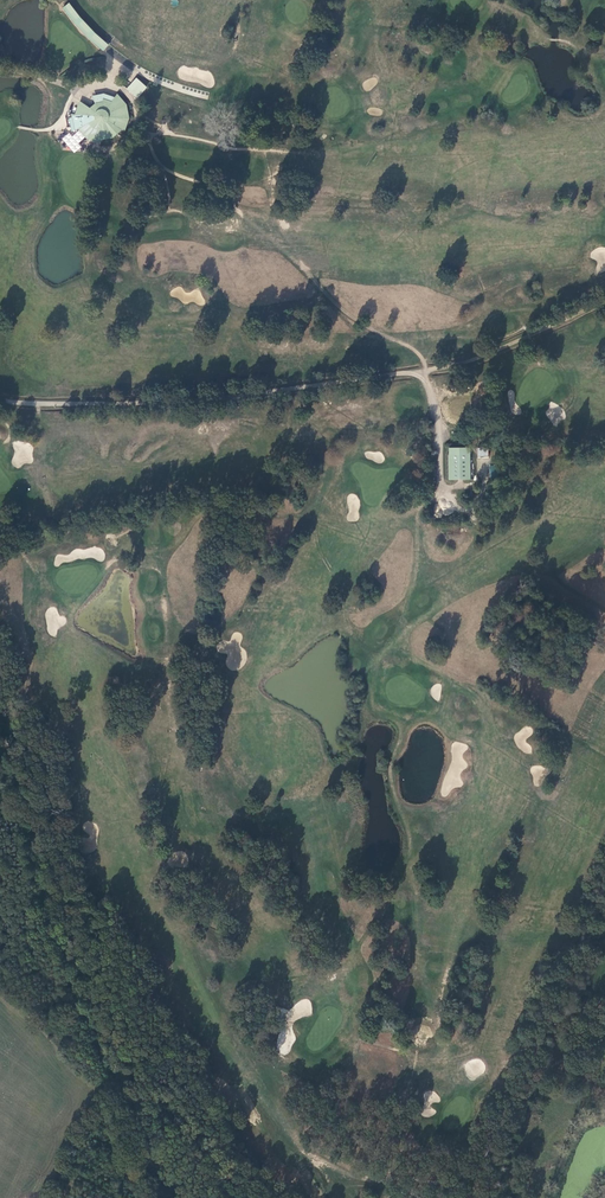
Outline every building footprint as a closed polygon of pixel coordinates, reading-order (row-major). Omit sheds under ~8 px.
[(70,4),(67,7),(78,21),(81,18),(70,4)] [(80,24),(89,34),(94,31),(84,21),(80,24)] [(92,37),(106,50),(110,45),(96,34),(92,37)] [(148,86),(138,78),(127,88),(137,98),(148,86)] [(105,91),(104,99),(113,102),(117,95),(105,91)] [(113,102),(104,99),(104,107),(99,108),(94,110),(87,106),(81,103),(77,115),(73,115),(76,130),(80,129),(88,139),(102,143),(102,140),(113,138),(122,130),(125,131),(129,118),(127,105),(118,95),(117,95),(113,102)] [(99,108),(96,101),(87,106),(94,110),(99,108)] [(128,133),(125,131),(122,130),(113,138),(116,144),(128,133)] [(115,144),(116,144),(113,138),(102,140),(102,143),(101,146),(115,144)] [(101,146),(102,143),(88,139),(85,144),(101,150),(101,146)] [(477,457),(488,457),(489,448),(478,447),(477,457)] [(471,480),(471,459),(471,448),(463,450),(455,450),(450,448),(450,481),(456,479),(465,478),(471,480)] [(498,465),(490,464),(489,477),(497,478),(498,465)]
